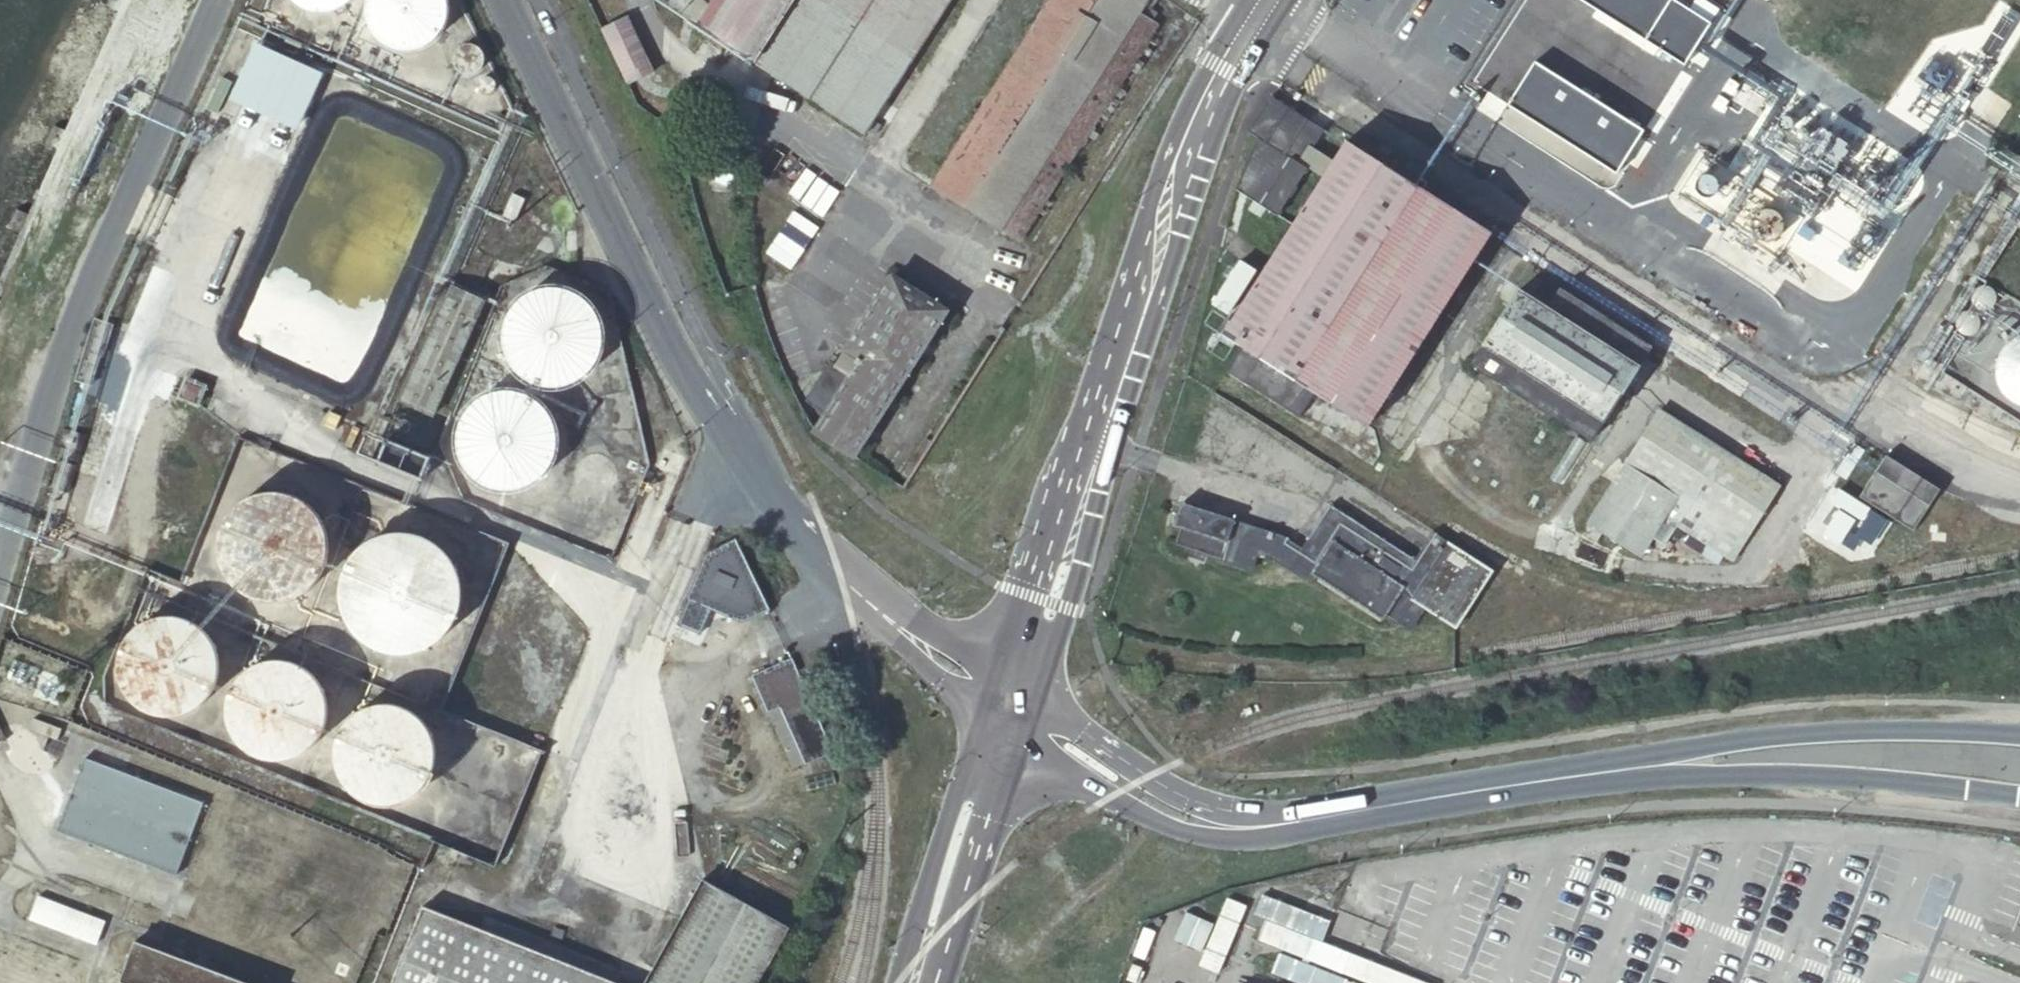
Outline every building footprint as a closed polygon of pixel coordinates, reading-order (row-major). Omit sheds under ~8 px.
[(300,4),(304,7),(307,8),(312,10),(314,10),(317,11),(322,12),(329,11),(335,10),(339,8),(343,7),(346,5),(349,2),(351,0),(295,0),(300,4)] [(449,9),(449,7),(448,2),(448,0),(372,0),(371,5),(371,9),(371,13),(372,20),(375,27),(377,31),(380,34),(383,38),(387,41),(390,43),(395,45),(399,47),(403,48),(407,48),(412,48),(416,48),(421,47),(424,46),(427,44),(431,42),(437,37),(440,34),(442,31),(443,30),(446,25),(448,19),(448,16),(449,12),(449,9)] [(868,134),(953,0),(716,0),(700,25),(868,134)] [(1021,239),(1159,23),(1137,10),(1144,0),(1053,0),(950,163),(947,161),(1048,0),(1008,0),(907,161),(937,180),(935,184),(1021,239)] [(1669,0),(1576,0),(1689,69),(1715,28),(1669,0)] [(654,70),(627,15),(602,27),(628,83),(654,70)] [(691,46),(718,62),(725,50),(700,34),(691,46)] [(486,63),(486,60),(486,59),(486,57),(485,54),(484,50),(482,48),(479,46),(477,45),(475,44),(472,44),(469,44),(466,45),(463,46),(461,47),(459,49),(458,51),(456,54),(455,57),(455,60),(456,63),(457,66),(459,69),(461,72),(463,73),(465,74),(469,75),(472,75),(476,74),(479,73),(482,71),(483,69),(485,66),(486,63)] [(235,111),(306,133),(324,73),(254,51),(235,111)] [(1537,68),(1511,109),(1616,176),(1642,135),(1537,68)] [(499,89),(500,86),(499,83),(497,80),(495,78),(492,78),(489,78),(486,79),(484,82),(482,85),(482,88),(484,91),(486,93),(489,94),(492,95),(495,94),(497,92),(499,89)] [(1273,94),(1249,131),(1257,136),(1238,187),(1280,214),(1310,167),(1304,164),(1326,129),(1273,94)] [(1352,411),(1370,423),(1492,232),(1347,140),(1224,331),(1244,344),(1228,368),(1336,437),(1352,411)] [(819,227),(843,191),(775,146),(751,184),(819,227)] [(446,251),(460,258),(484,206),(469,200),(446,251)] [(816,431),(855,454),(948,310),(894,274),(839,363),(832,361),(809,399),(828,411),(816,431)] [(403,401),(434,414),(485,300),(453,287),(403,401)] [(1472,361),(1592,438),(1650,345),(1560,288),(1547,306),(1519,289),(1472,361)] [(602,343),(603,339),(603,338),(602,332),(601,326),(599,320),(597,316),(594,310),(592,307),(590,305),(585,300),(583,299),(579,296),(574,293),(569,291),(565,290),(559,289),(550,289),(547,289),(541,290),(538,291),(532,294),(528,296),(522,300),(516,305),(513,309),(510,313),(508,317),(506,322),(505,328),(504,331),(504,334),(504,339),(504,344),(505,348),(505,351),(507,356),(509,361),(511,365),(514,368),(517,372),(520,375),(524,379),(529,381),(533,383),(541,386),(545,387),(551,388),(556,388),(560,387),(567,386),(571,384),(577,382),(583,378),(587,374),(590,371),(593,367),(596,362),(598,358),(600,355),(601,349),(602,343)] [(112,325),(93,319),(82,360),(77,377),(92,381),(100,354),(104,355),(112,325)] [(1993,394),(2019,407),(2019,334),(1993,394)] [(179,396),(198,405),(207,386),(187,377),(179,396)] [(559,444),(560,437),(560,436),(559,430),(558,424),(557,420),(555,415),(552,410),(549,405),(547,402),(544,399),(541,397),(537,394),(531,390),(526,388),(519,386),(514,385),(511,385),(505,385),(497,386),(493,387),(486,390),(482,392),(478,395),(475,396),(471,400),(465,407),(463,410),(460,417),(458,422),(457,427),(456,433),(456,438),(456,444),(457,447),(457,450),(459,456),(462,461),(464,465),(465,467),(470,473),(477,479),(482,482),(488,485),(493,487),(498,488),(504,489),(509,489),(515,488),(518,488),(523,486),(528,485),(533,482),(537,480),(541,477),(544,474),(550,468),(552,464),(555,459),(557,455),(558,450),(559,444)] [(1586,516),(1637,549),(1661,514),(1726,557),(1775,484),(1656,407),(1586,516)] [(411,430),(412,426),(412,423),(409,420),(407,418),(402,418),(398,421),(397,422),(397,427),(399,431),(400,433),(405,434),(409,432),(411,430)] [(1482,466),(1547,509),(1576,464),(1510,421),(1482,466)] [(432,437),(432,435),(432,433),(431,431),(430,429),(428,427),(426,426),(424,426),(422,426),(420,427),(418,428),(416,429),(415,431),(415,434),(414,436),(415,438),(416,440),(418,442),(419,443),(422,444),(424,444),(426,443),(428,442),(430,441),(431,439),(432,437)] [(379,461),(423,479),(433,456),(389,439),(379,461)] [(1861,495),(1915,529),(1941,487),(1888,454),(1861,495)] [(616,480),(617,476),(616,472),(616,469),(614,466),(612,463),(609,460),(607,459),(603,457),(599,456),(595,456),(592,457),(589,458),(587,459),(585,461),(582,463),(580,466),(578,470),(577,475),(578,478),(578,482),(580,485),(582,489),(584,491),(587,493),(591,495),(595,495),(599,495),(601,495),(604,494),(607,493),(610,491),(612,489),(615,484),(616,480)] [(52,487),(70,491),(77,465),(61,459),(52,487)] [(1468,493),(1530,534),(1541,517),(1480,476),(1468,493)] [(344,553),(344,545),(344,544),(343,536),(342,530),(341,525),(338,519),(335,513),(332,508),(328,503),(323,498),(320,496),(311,490),(306,487),(302,486),(296,485),(291,483),(285,483),(279,483),(274,483),(267,485),(261,486),(256,488),(250,491),(243,496),(236,503),(232,508),(228,513),(225,519),(223,524),(222,529),(221,536),(220,541),(220,547),(220,552),(222,559),(223,566),(226,572),(230,579),(233,583),(236,586),(241,591),(245,595),(250,598),(253,600),(260,603),(267,605),(271,606),(276,606),(283,607),(288,606),(296,605),(302,604),(307,602),(311,600),(315,597),(320,594),(325,590),(328,586),(333,581),(336,575),(339,568),(342,562),(343,558),(344,553)] [(599,519),(600,515),(599,511),(598,509),(597,505),(594,502),(592,499),(588,498),(584,496),(580,496),(577,496),(575,497),(573,497),(569,499),(567,501),(564,505),(563,507),(561,512),(561,515),(562,519),(563,523),(565,527),(567,529),(569,531),(572,532),(577,534),(580,534),(583,534),(586,534),(589,533),(591,531),(594,529),(596,527),(598,523),(599,519)] [(1416,557),(1374,530),(1332,502),(1304,546),(1282,532),(1183,499),(1174,523),(1180,525),(1176,543),(1253,568),(1259,551),(1274,556),(1311,579),(1315,573),(1384,619),(1389,611),(1412,627),(1425,607),(1457,626),(1493,569),(1433,530),(1416,557)] [(1392,503),(1374,530),(1416,557),(1433,530),(1392,503)] [(1585,539),(1595,544),(1602,535),(1592,528),(1585,539)] [(458,598),(458,592),(458,591),(458,586),(457,579),(456,575),(454,569),(452,564),(449,560),(445,554),(440,548),(435,544),(430,541),(427,539),(422,536),(418,535),(412,533),(404,532),(399,531),(392,532),(387,532),(384,533),(377,535),(370,538),(366,541),(360,544),(356,549),(352,552),(349,557),(346,561),(343,568),(340,574),(338,583),(338,587),(338,591),(338,596),(339,604),(341,611),(342,615),(345,620),(347,624),(350,628),(353,632),(359,637),(364,641),(369,645),(374,647),(378,648),(384,650),(392,652),(396,652),(404,652),(410,651),(419,648),(426,645),(429,643),(435,639),(441,634),(445,630),(449,624),(451,619),(454,615),(456,610),(457,605),(458,598)] [(769,608),(736,541),(709,552),(677,624),(701,634),(714,608),(735,619),(742,620),(748,619),(769,608)] [(221,673),(221,668),(221,667),(221,663),(220,658),(218,650),(215,645),(213,640),(209,635),(207,633),(203,629),(200,626),(192,622),(187,620),(183,619),(178,618),(172,617),(167,617),(161,618),(154,620),(149,622),(143,625),(138,629),(136,630),(131,636),(128,640),(125,645),(124,648),(122,652),(121,657),(120,663),(120,667),(120,673),(121,679),(122,682),(124,687),(125,691),(129,697),(132,701),(135,704),(139,707),(143,710),(148,713),(151,714),(157,716),(159,717),(165,718),(169,718),(176,718),(181,717),(184,716),(190,714),(195,712),(197,710),(200,708),(204,705),(208,701),(211,698),(214,693),(217,688),(219,682),(220,679),(221,673)] [(834,752),(793,660),(754,677),(769,711),(781,707),(789,728),(778,732),(786,749),(798,744),(805,764),(834,752)] [(328,719),(329,713),(329,712),(328,708),(328,703),(326,695),(324,691),(321,686),(319,683),(316,679),(311,674),(307,671),(305,670),(299,666),(292,664),(289,663),(281,662),(275,662),(271,662),(266,663),(261,665),(255,667),(250,670),(246,673),(243,676),(238,681),(237,683),(234,687),(232,691),(230,697),(229,702),(228,708),(227,711),(228,716),(228,721),(229,724),(231,730),(233,736),(234,738),(237,743),(241,747),(247,753),(252,756),(256,758),(263,761),(268,762),(275,763),(281,763),(285,762),(293,761),(298,759),(301,757),(307,754),(311,751),(315,747),(318,743),(321,740),(324,734),(326,728),(327,723),(328,719)] [(438,759),(438,756),(438,755),(437,748),(436,743),(434,736),(432,731),(430,728),(426,723),(422,719),(420,716),(416,714),(413,712),(408,709),(403,707),(398,706),(392,705),(389,704),(383,704),(377,705),(371,707),(369,707),(364,710),(359,712),(354,716),(352,718),(348,722),(346,724),(343,729),(340,734),(338,739),(337,743),(336,749),(335,754),(336,759),(336,765),(338,773),(340,777),(342,781),(345,785),(350,791),(356,796),(359,799),(364,801),(367,803),(372,804),(377,806),(384,806),(390,806),(394,806),(402,804),(406,803),(410,801),(416,797),(421,793),(426,789),(428,785),(431,781),(434,776),(436,770),(437,765),(438,759)] [(781,707),(769,711),(778,732),(789,728),(781,707)] [(795,768),(805,764),(798,744),(786,749),(795,768)] [(58,829),(176,874),(205,803),(86,758),(58,829)] [(796,930),(708,882),(651,982),(768,982),(796,930)] [(438,885),(386,982),(620,982),(438,885)] [(31,916),(95,941),(105,917),(39,892),(31,916)] [(1229,900),(1205,961),(1223,968),(1247,907),(1229,900)] [(124,982),(251,982),(136,941),(121,982),(124,982)]
